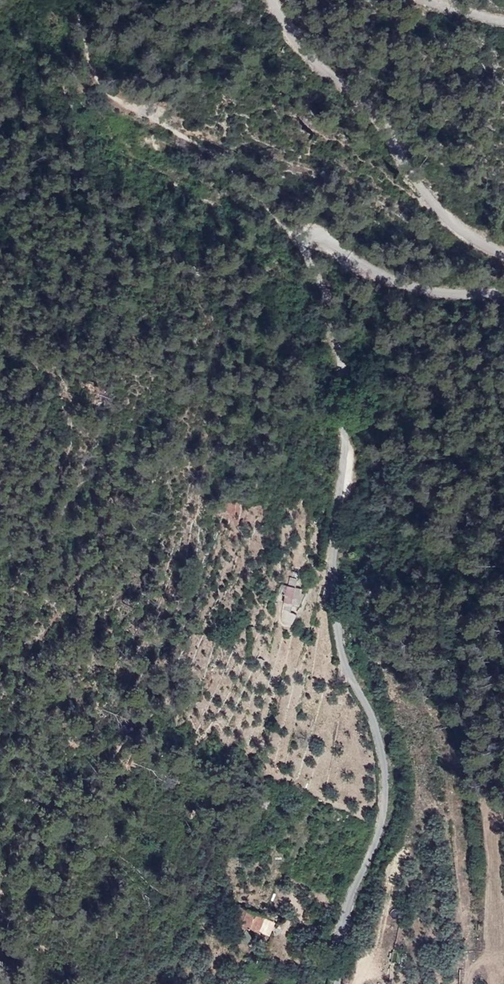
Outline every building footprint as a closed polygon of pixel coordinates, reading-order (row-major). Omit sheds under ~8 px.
[(360,296),(345,291),(341,299),(356,305),(360,296)] [(285,597),(299,598),(301,582),(297,581),(298,573),(290,571),(289,578),(280,578),(280,586),(285,586),(285,597)] [(295,616),(299,598),(285,597),(283,613),(295,616)] [(272,804),(275,796),(266,793),(264,800),(272,804)] [(234,921),(258,932),(265,916),(240,905),(234,921)]
